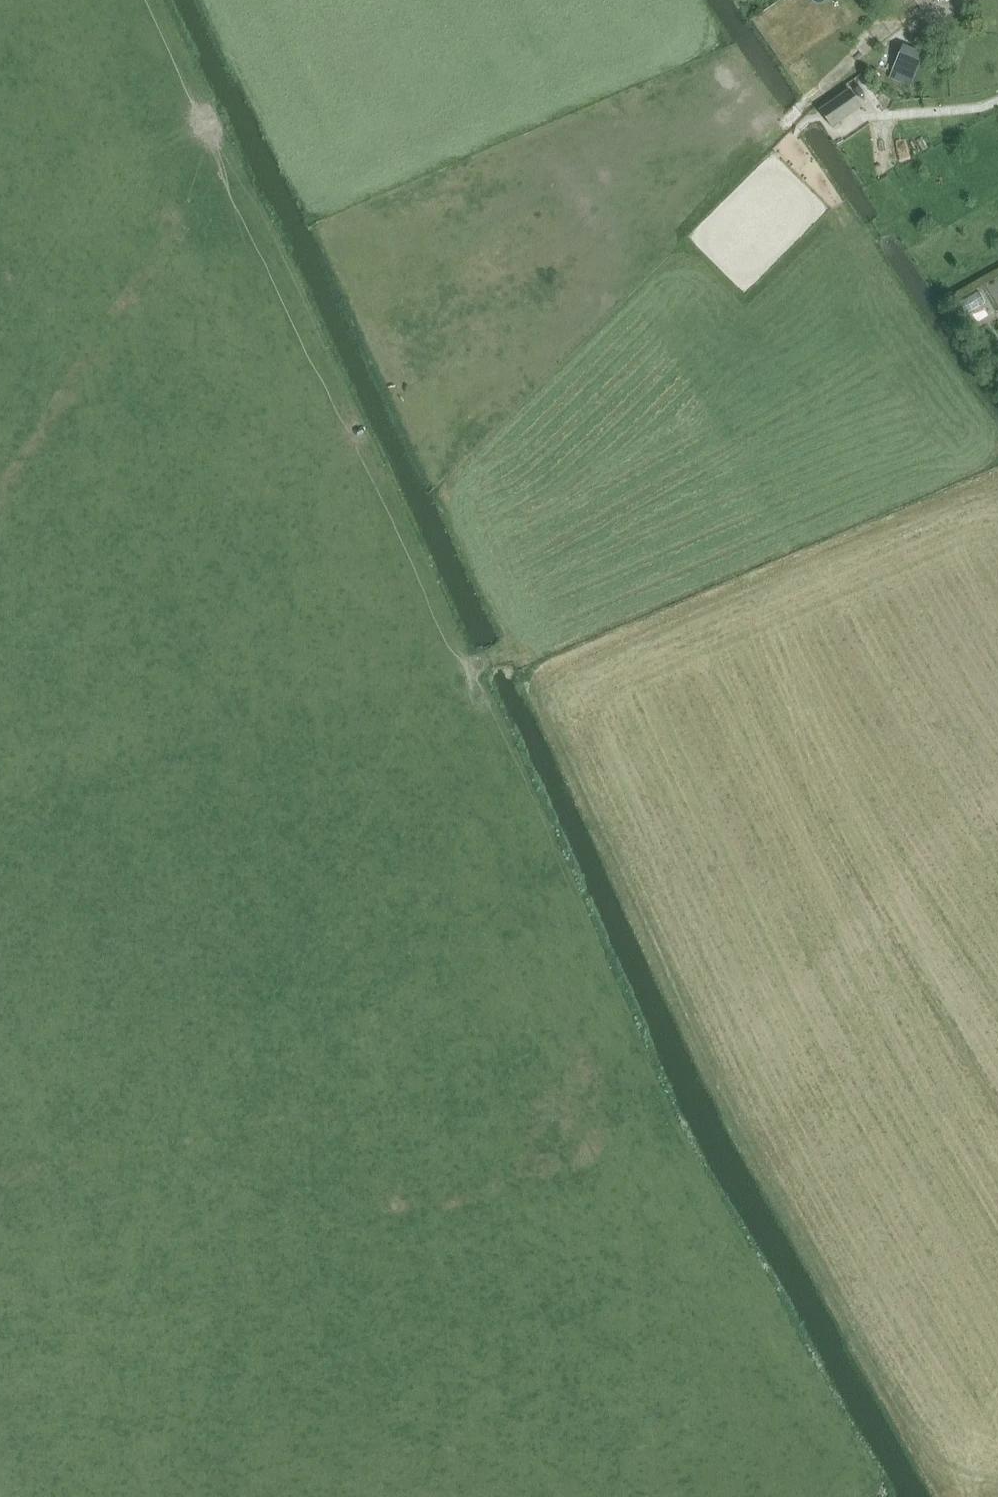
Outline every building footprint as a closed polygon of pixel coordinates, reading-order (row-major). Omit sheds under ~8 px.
[(893,37),(883,42),(890,56),(899,51),(893,37)] [(923,55),(905,48),(894,75),(912,82),(923,55)] [(832,127),(862,106),(851,89),(821,110),(832,127)]
